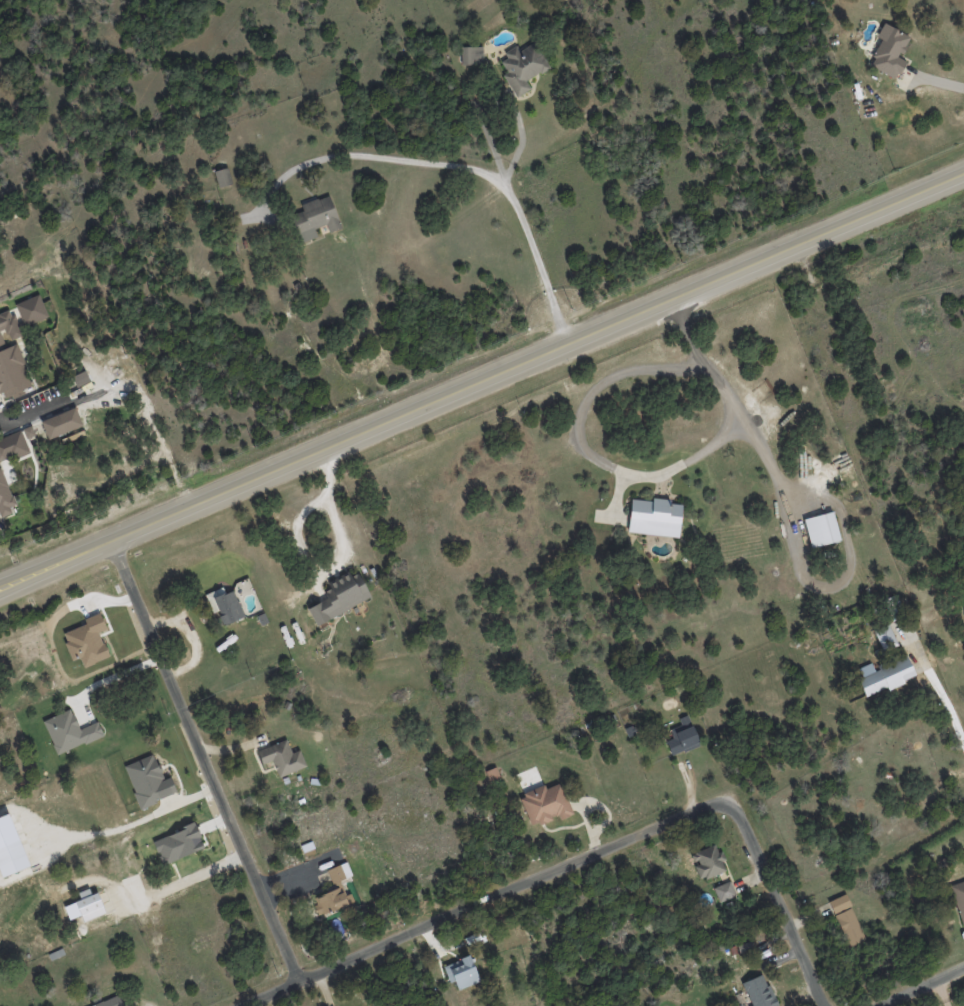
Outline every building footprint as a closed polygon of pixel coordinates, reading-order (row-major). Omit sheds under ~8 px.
[(909,36),(883,23),(876,37),(881,39),(868,65),(895,79),(905,61),(898,58),(909,36)] [(516,98),(531,89),(526,81),(549,68),(534,42),(518,52),(516,49),(499,59),(507,72),(503,75),(516,98)] [(461,47),(461,64),(483,63),(482,46),(461,47)] [(217,187),(232,185),(229,168),(214,170),(217,187)] [(318,237),(315,228),(326,225),(329,232),(341,228),(329,195),(300,205),(303,211),(289,216),(298,243),(318,237)] [(48,316),(38,294),(15,305),(26,326),(48,316)] [(6,329),(9,339),(20,336),(12,312),(0,316),(0,331),(6,329)] [(17,344),(5,348),(0,332),(0,394),(3,393),(4,397),(31,388),(17,344)] [(71,377),(76,388),(90,382),(85,371),(71,377)] [(82,425),(75,407),(41,421),(48,439),(82,425)] [(27,438),(35,434),(31,425),(22,429),(27,438)] [(28,452),(21,431),(0,439),(0,462),(28,452)] [(12,513),(9,507),(15,505),(1,467),(0,467),(0,517),(12,513)] [(635,499),(634,527),(682,532),(685,503),(635,499)] [(805,515),(809,546),(845,541),(837,512),(805,515)] [(311,604),(324,623),(373,590),(355,567),(311,604)] [(208,589),(224,626),(246,620),(229,580),(208,589)] [(62,629),(74,656),(83,658),(87,665),(116,655),(102,634),(109,631),(100,613),(62,629)] [(897,645),(887,624),(873,630),(883,652),(897,645)] [(856,672),(871,702),(924,678),(914,656),(882,671),(878,659),(856,672)] [(46,720),(62,753),(107,735),(96,717),(81,723),(71,714),(59,714),(46,720)] [(665,734),(673,755),(705,743),(698,724),(665,734)] [(286,737),(258,751),(280,782),(311,765),(286,737)] [(124,765),(143,806),(180,791),(157,755),(124,765)] [(500,777),(495,767),(485,771),(490,782),(500,777)] [(519,792),(531,821),(574,810),(557,774),(519,792)] [(6,876),(36,866),(13,814),(0,819),(0,864),(6,876)] [(153,842),(166,864),(201,850),(190,827),(153,842)] [(716,843),(727,862),(705,874),(690,855),(716,843)] [(735,878),(713,888),(728,905),(747,897),(735,878)] [(313,893),(323,914),(363,898),(348,879),(313,893)] [(950,885),(963,921),(963,881),(950,885)] [(102,893),(66,907),(77,930),(116,913),(102,893)] [(847,893),(824,905),(851,952),(874,940),(847,893)] [(442,962),(456,987),(482,973),(468,946),(442,962)] [(49,953),(50,959),(67,955),(63,948),(49,953)] [(745,981),(757,1005),(781,1005),(761,974),(745,981)] [(120,993),(90,1005),(128,1005),(120,993)]
